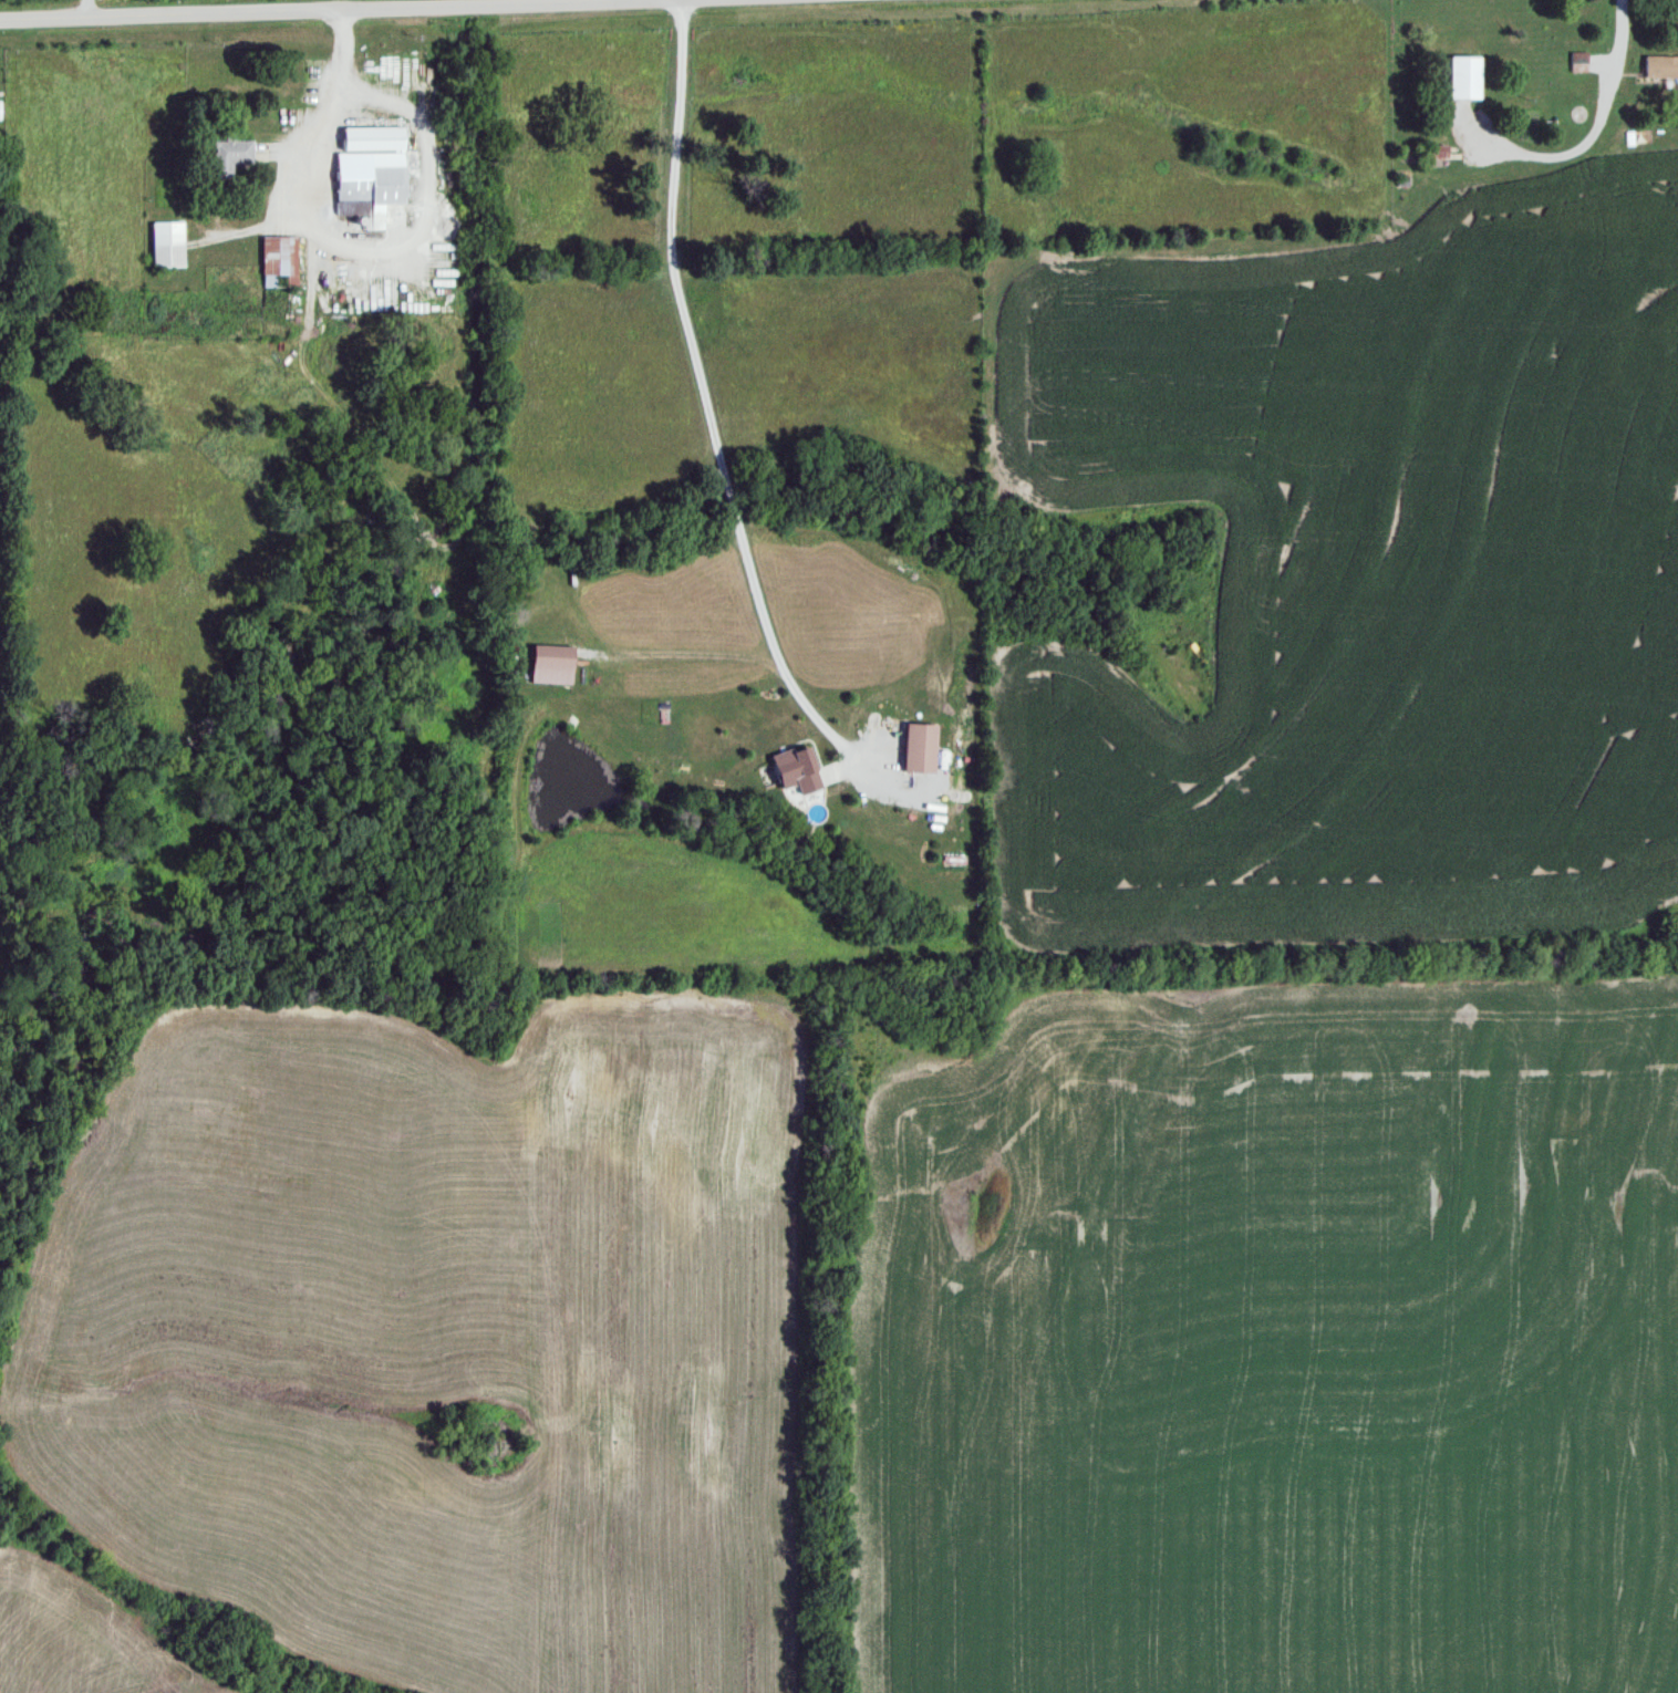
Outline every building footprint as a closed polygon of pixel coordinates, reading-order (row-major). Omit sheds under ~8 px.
[(1588,51),(1571,51),(1571,74),(1588,74),(1588,51)] [(1644,54),(1644,76),(1677,76),(1677,54),(1644,54)] [(1477,98),(1477,55),(1446,55),(1446,98),(1477,98)] [(210,139),(210,178),(229,178),(229,163),(249,163),(249,139),(210,139)] [(1445,144),(1425,144),(1425,159),(1445,159),(1445,144)] [(334,216),(361,215),(361,229),(382,229),(381,204),(401,203),(400,150),(333,151),(334,216)] [(180,221),(148,221),(148,267),(180,267),(180,221)] [(296,236),(260,236),(260,287),(296,287),(296,236)]
